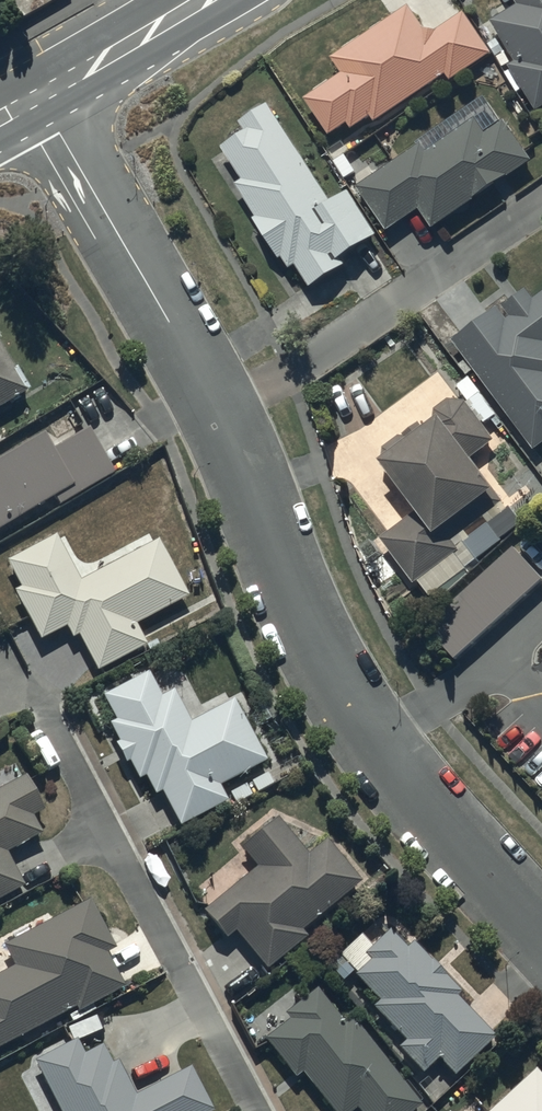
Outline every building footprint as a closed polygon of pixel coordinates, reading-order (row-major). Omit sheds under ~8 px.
[(511,1),(518,11),(490,28),(513,67),(509,70),(536,117),(541,113),(541,0),(512,0),(511,1)] [(371,123),(376,129),(445,81),(449,88),(492,58),(464,18),(437,37),(423,35),(410,11),(333,64),(343,79),(306,105),(332,142),(348,131),(352,136),(371,123)] [(332,208),(269,109),(240,127),(247,138),(223,154),(244,187),(237,191),(258,224),(255,226),(281,266),(284,264),(292,277),(297,273),(312,295),(347,273),(342,265),(378,241),(350,197),(332,208)] [(422,150),(359,193),(389,237),(419,216),(432,236),(531,168),(503,127),(486,139),(475,123),(427,157),(422,150)] [(473,376),(534,457),(541,451),(541,299),(533,305),(525,295),(502,312),(509,321),(505,324),(497,313),(452,346),(466,364),(458,370),(466,381),(473,376)] [(0,353),(0,416),(27,401),(0,353)] [(469,381),(456,391),(484,429),(497,419),(469,381)] [(381,473),(379,475),(412,519),(379,544),(413,589),(458,556),(451,547),(503,508),(471,464),(495,446),(467,409),(448,406),(435,416),(432,431),(433,433),(427,438),(419,429),(384,454),(381,473)] [(57,504),(61,513),(117,480),(90,436),(83,440),(78,432),(48,450),(45,444),(0,471),(0,538),(57,504)] [(148,653),(136,631),(189,604),(159,546),(80,587),(57,542),(7,567),(20,594),(14,597),(40,648),(67,634),(73,646),(79,643),(97,679),(148,653)] [(432,622),(459,655),(541,586),(541,580),(518,550),(432,622)] [(268,768),(235,706),(190,729),(173,697),(161,703),(148,679),(102,703),(115,728),(109,732),(118,750),(116,751),(127,772),(130,770),(139,788),(146,784),(156,802),(162,799),(180,834),(228,809),(220,793),(268,768)] [(26,892),(8,859),(43,841),(34,823),(44,817),(26,783),(0,796),(0,906),(26,892)] [(308,944),(301,936),(361,889),(327,845),(307,861),(278,824),(241,853),(258,875),(203,918),(226,947),(236,939),(266,977),(308,944)] [(76,1016),(78,1019),(125,995),(107,960),(116,956),(91,906),(3,951),(14,973),(0,980),(0,1054),(76,1016)] [(371,953),(360,941),(327,972),(341,988),(352,976),(356,980),(353,983),(378,1008),(372,1014),(404,1047),(397,1054),(422,1080),(437,1066),(453,1082),(494,1043),(456,1004),(461,998),(413,949),(406,956),(387,937),(371,953)] [(352,1024),(344,1030),(317,996),(285,1021),(290,1026),(264,1046),(295,1086),(301,1081),(325,1110),(420,1110),(352,1024)] [(191,1075),(137,1102),(119,1068),(112,1071),(103,1053),(86,1061),(78,1047),(35,1068),(57,1110),(209,1110),(191,1075)] [(535,1074),(493,1110),(541,1110),(541,1082),(535,1074)]
